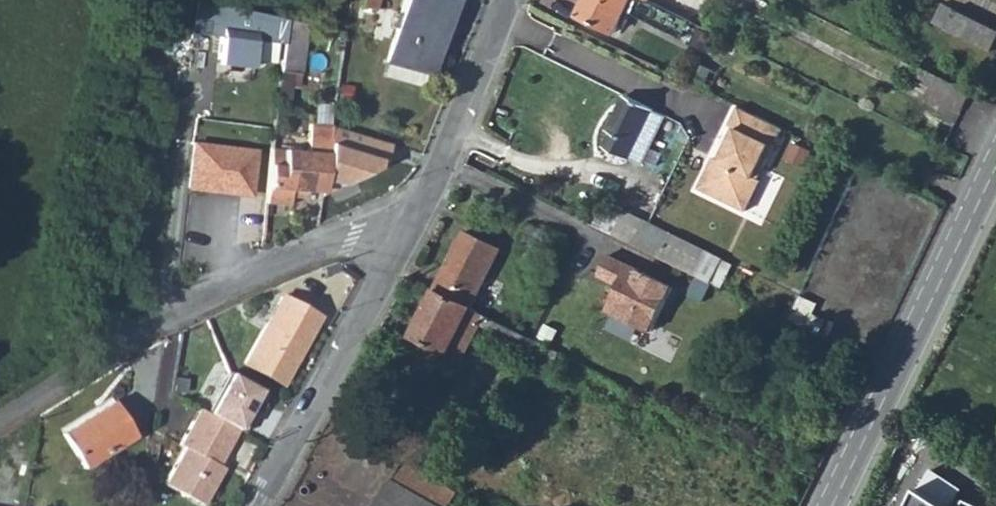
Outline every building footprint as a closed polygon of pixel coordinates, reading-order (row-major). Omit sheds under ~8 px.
[(202,0),(195,0),(191,32),(213,35),(214,30),(222,31),(218,63),(251,67),(254,39),(283,42),(285,27),(286,18),(202,0)] [(361,6),(375,10),(377,0),(363,0),(361,6)] [(383,76),(423,88),(443,16),(449,18),(454,0),(404,0),(383,76)] [(646,0),(586,0),(579,15),(615,33),(626,11),(681,38),(686,29),(690,31),(694,24),(647,1),(646,0)] [(952,8),(942,27),(989,51),(995,36),(995,30),(952,8)] [(286,18),(285,27),(306,30),(307,22),(286,18)] [(283,42),(280,70),(301,73),(306,30),(285,27),(283,42)] [(969,92),(917,67),(910,79),(929,89),(925,96),(959,112),(969,92)] [(280,70),(276,110),(288,111),(292,83),(300,83),(301,73),(280,70)] [(610,133),(603,147),(627,160),(629,158),(644,165),(658,135),(666,119),(651,111),(651,110),(623,96),(607,131),(610,133)] [(715,157),(712,162),(759,186),(761,181),(758,180),(783,128),(739,107),(729,126),(733,128),(723,149),(726,150),(721,160),(718,158),(715,157)] [(272,148),(266,201),(288,204),(289,196),(290,189),(307,191),(308,187),(318,125),(310,124),(307,151),(272,148)] [(318,125),(308,187),(322,189),(324,177),(332,126),(318,125)] [(391,142),(332,126),(324,177),(341,181),(377,162),(377,154),(389,157),(391,142)] [(194,144),(188,187),(250,195),(254,151),(194,144)] [(723,149),(718,158),(721,160),(726,150),(723,149)] [(746,212),(759,186),(712,162),(699,189),(746,212)] [(290,189),(289,196),(306,198),(307,191),(290,189)] [(625,212),(613,236),(694,275),(709,283),(721,259),(625,212)] [(464,232),(434,291),(470,309),(500,250),(464,232)] [(675,289),(609,257),(599,277),(624,289),(621,296),(616,294),(607,312),(652,334),(675,289)] [(434,291),(411,335),(448,353),(449,350),(465,358),(481,326),(489,330),(488,332),(553,365),(559,353),(470,309),(434,291)] [(284,296),(246,363),(283,383),(321,317),(284,296)] [(260,389),(229,372),(207,412),(238,429),(244,432),(252,418),(246,414),(260,389)] [(112,400),(62,433),(83,466),(133,434),(112,400)] [(207,412),(200,408),(180,445),(185,448),(165,483),(204,504),(225,468),(219,464),(238,429),(207,412)] [(459,492),(405,462),(380,505),(451,505),(459,492)] [(911,505),(946,505),(919,489),(911,505)] [(963,498),(958,505),(981,505),(963,498)]
